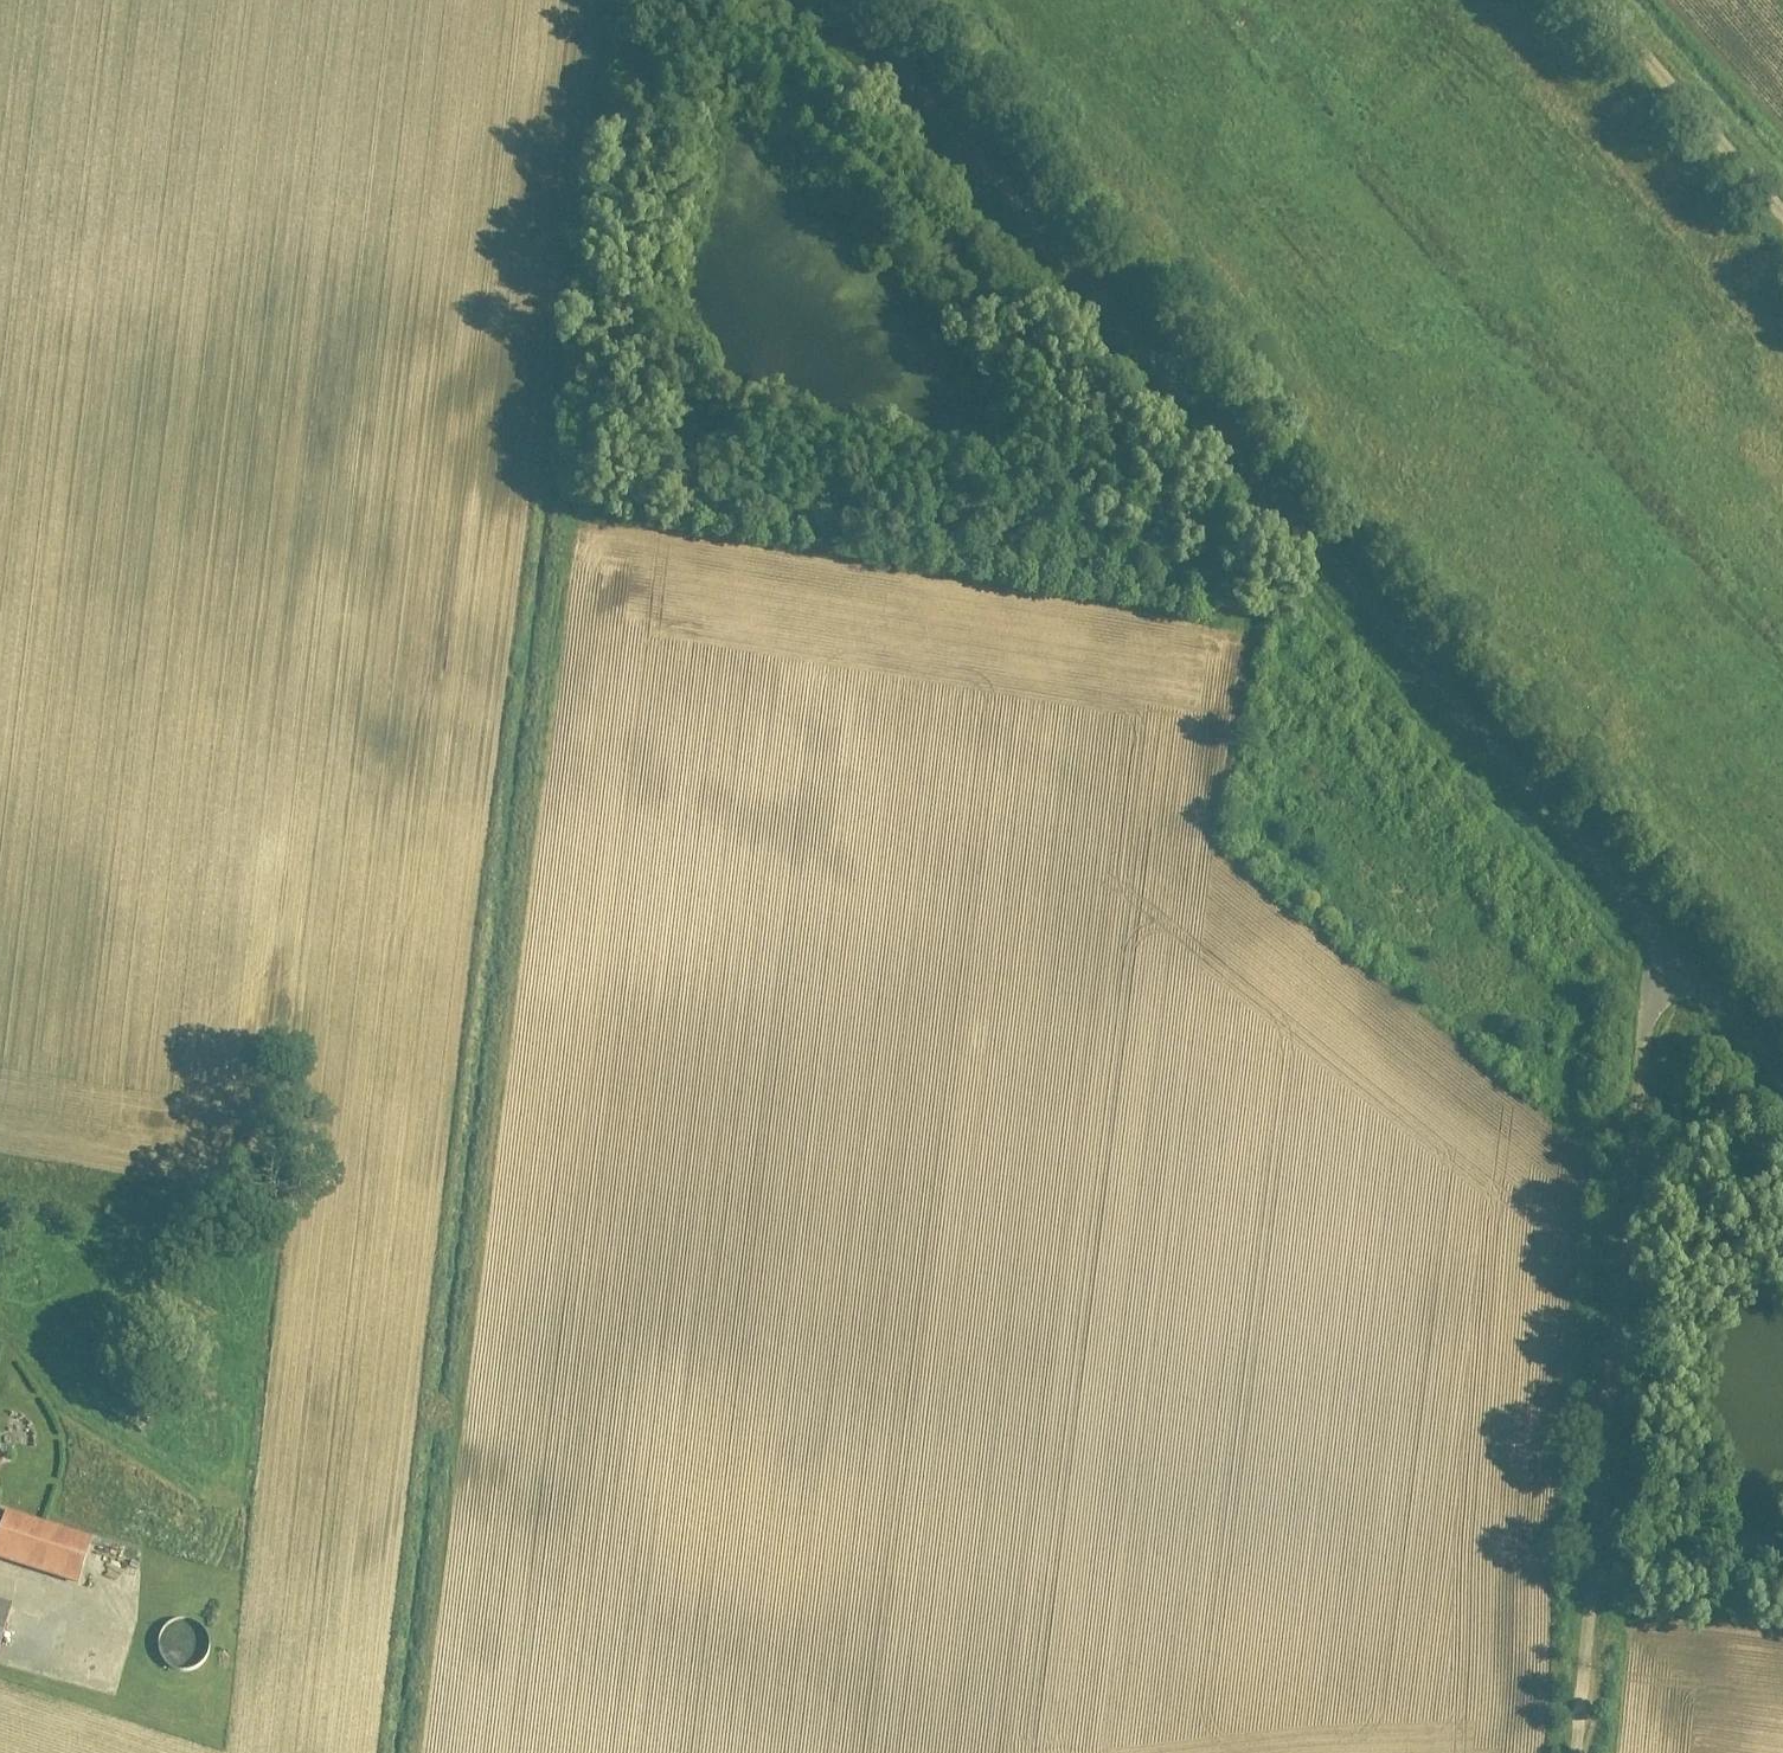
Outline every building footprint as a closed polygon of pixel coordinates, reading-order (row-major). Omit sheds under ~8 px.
[(72,1592),(77,1621),(119,1618),(121,1617),(102,1503),(60,1507),(65,1540),(0,1519),(0,1571),(72,1592)] [(7,1669),(25,1605),(0,1598),(0,1667),(7,1669)] [(198,1670),(199,1660),(199,1655),(197,1650),(194,1644),(191,1641),(187,1638),(181,1636),(171,1635),(162,1637),(155,1643),(152,1647),(149,1652),(148,1661),(149,1670),(152,1675),(156,1679),(161,1683),(165,1685),(171,1686),(175,1686),(183,1684),(188,1682),(193,1678),(198,1670)]
